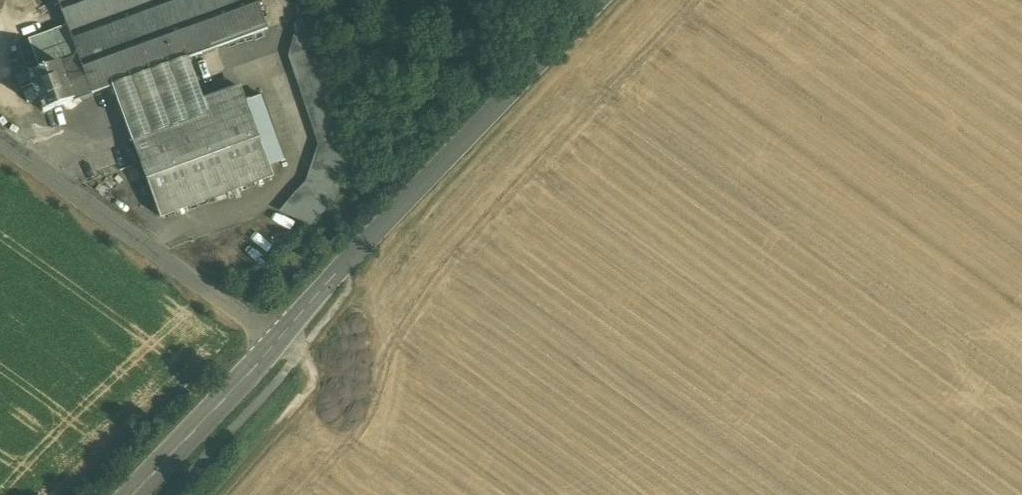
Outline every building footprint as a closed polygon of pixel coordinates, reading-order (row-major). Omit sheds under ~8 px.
[(91,93),(112,86),(189,58),(267,29),(257,0),(57,0),(91,93)] [(316,143),(294,217),(296,217),(334,207),(350,157),(319,39),(321,34),(318,21),(302,16),(292,48),(316,143)] [(112,86),(133,142),(209,114),(189,58),(112,86)] [(59,63),(29,74),(43,111),(72,101),(59,63)] [(209,114),(133,142),(160,217),(273,176),(246,101),(209,114)]
